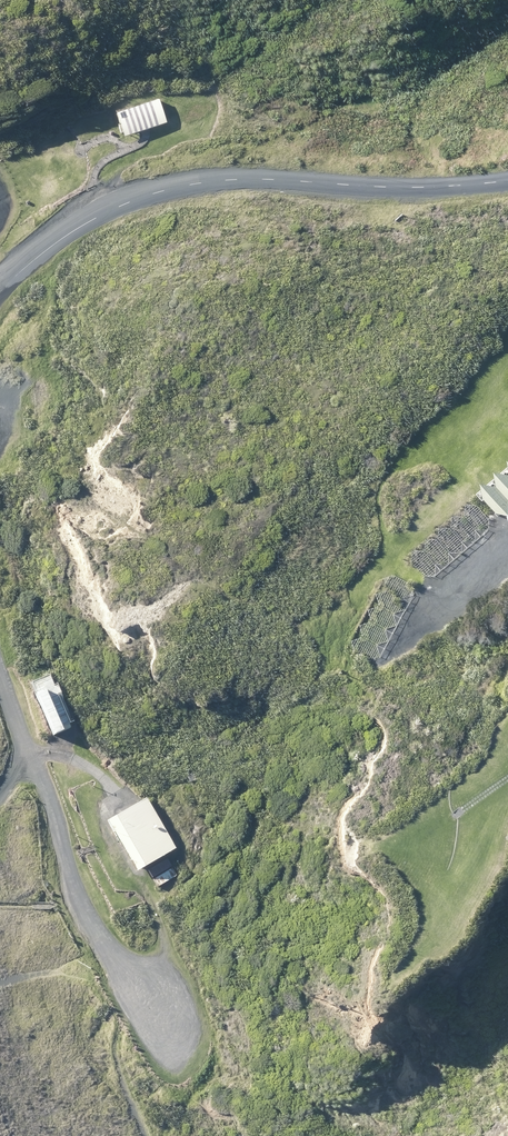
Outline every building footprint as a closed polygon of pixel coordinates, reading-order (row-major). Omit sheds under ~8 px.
[(158,97),(109,112),(117,140),(166,126),(158,97)] [(487,482),(500,498),(507,500),(507,483),(500,473),(490,471),(487,482)] [(466,490),(464,501),(476,517),(489,519),(489,507),(476,491),(466,490)] [(452,501),(450,512),(462,528),(475,530),(475,518),(463,502),(452,501)] [(439,512),(436,523),(449,539),(461,542),(461,529),(449,513),(439,512)] [(425,524),(423,535),(436,551),(448,553),(448,541),(436,525),(425,524)] [(411,534),(409,545),(421,561),(434,564),(434,551),(422,536),(411,534)] [(181,850),(149,795),(109,818),(141,873),(181,850)]
